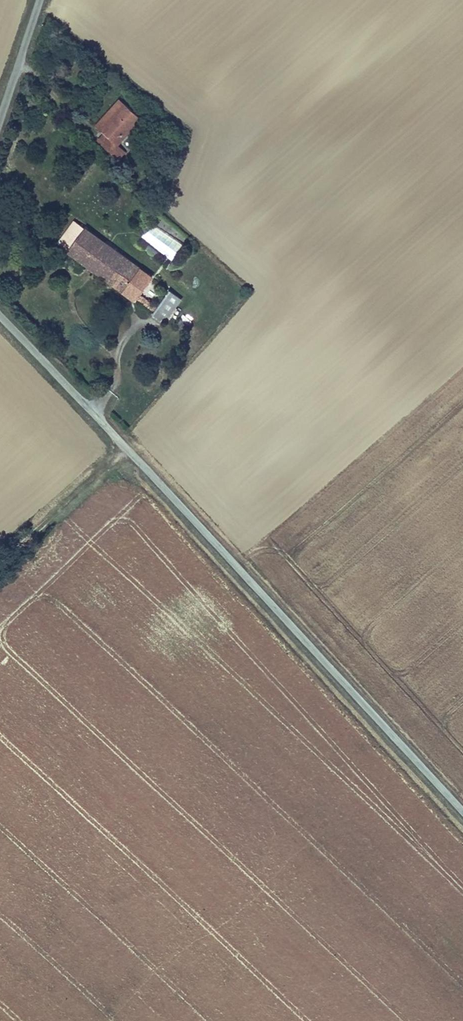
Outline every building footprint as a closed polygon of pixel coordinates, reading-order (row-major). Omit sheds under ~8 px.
[(98,126),(102,129),(127,104),(122,100),(98,126)] [(143,120),(127,104),(102,129),(109,136),(114,141),(106,148),(118,160),(126,151),(119,144),(143,120)] [(102,144),(106,148),(114,141),(109,136),(102,144)] [(134,298),(151,275),(74,220),(57,243),(134,298)] [(148,224),(140,239),(174,258),(182,242),(148,224)] [(178,304),(175,301),(179,296),(169,287),(152,310),(166,320),(178,304)]
